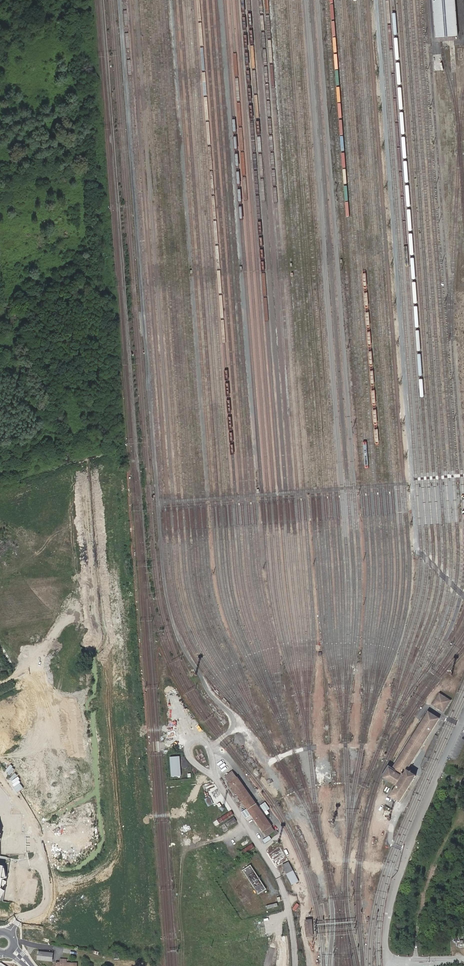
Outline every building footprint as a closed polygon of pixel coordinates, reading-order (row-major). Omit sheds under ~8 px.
[(436,38),(441,38),(451,37),(458,36),(455,0),(433,0),(436,38)] [(431,706),(442,712),(450,701),(438,693),(431,706)] [(180,755),(170,756),(172,776),(182,775),(180,755)] [(231,771),(223,777),(228,783),(236,778),(231,771)] [(415,776),(406,771),(389,798),(398,803),(415,776)] [(228,783),(227,784),(262,833),(270,827),(271,827),(236,777),(236,778),(228,783)] [(265,811),(270,807),(266,802),(261,805),(265,811)] [(220,823),(234,814),(232,810),(218,819),(220,823)] [(235,822),(232,818),(226,822),(229,826),(235,822)] [(270,827),(262,833),(266,837),(273,831),(270,827)] [(281,866),(285,874),(292,871),(287,862),(281,866)] [(252,864),(245,868),(257,894),(265,890),(252,864)] [(303,920),(305,937),(312,937),(311,920),(303,920)] [(53,953),(38,951),(37,960),(52,962),(53,953)]
